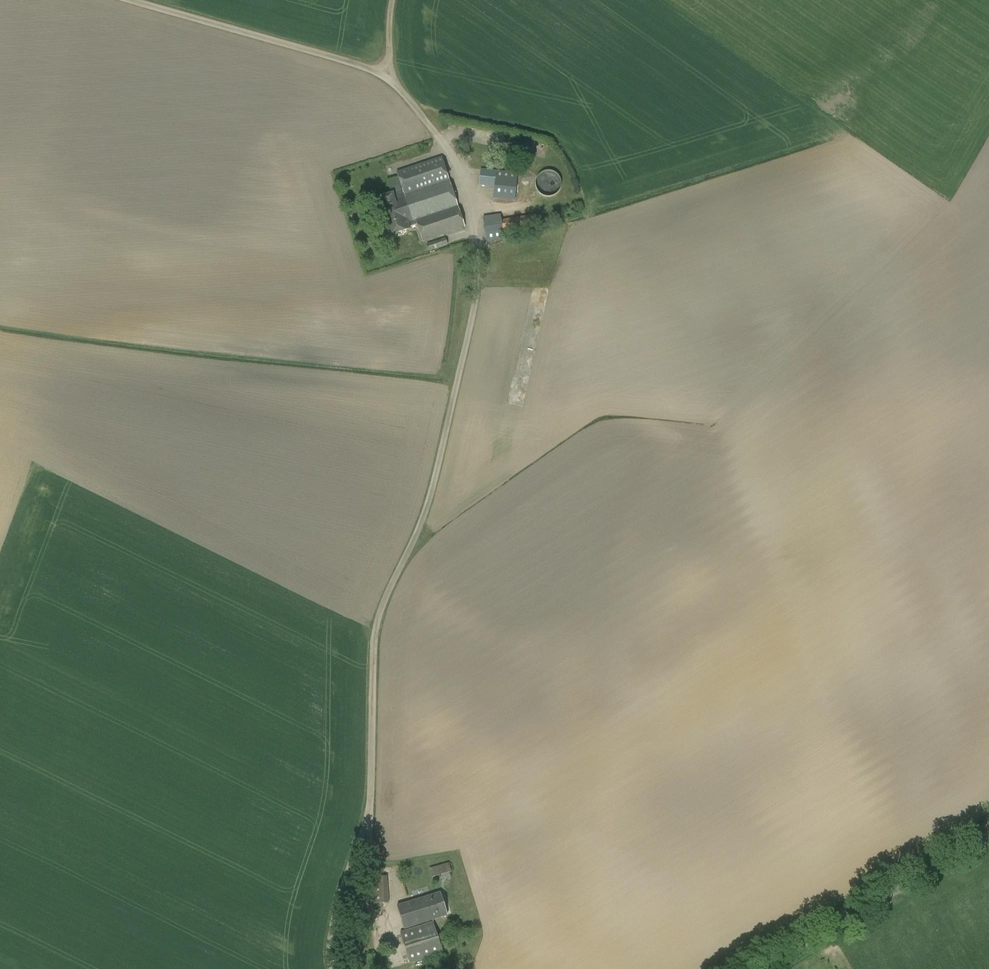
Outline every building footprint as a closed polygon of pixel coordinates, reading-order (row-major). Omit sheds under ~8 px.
[(389,182),(392,194),(380,198),(392,235),(410,229),(410,228),(417,225),(423,241),(464,227),(441,158),(397,173),(399,179),(389,182)] [(517,172),(481,169),(479,185),(493,187),(492,199),(515,201),(517,172)] [(537,177),(535,182),(536,186),(537,190),(540,194),(544,196),(549,196),(553,196),(557,193),(559,190),(561,185),(561,181),(559,177),(556,174),(552,171),(548,171),(543,172),(540,174),(537,177)] [(482,217),(486,242),(504,239),(503,234),(545,227),(542,213),(535,214),(535,215),(501,221),(500,215),(482,217)] [(431,877),(451,872),(448,863),(429,868),(431,877)] [(372,877),(373,904),(389,903),(387,882),(390,882),(389,876),(372,877)] [(439,893),(397,906),(404,929),(446,916),(439,893)] [(400,932),(410,964),(443,953),(433,922),(400,932)]
